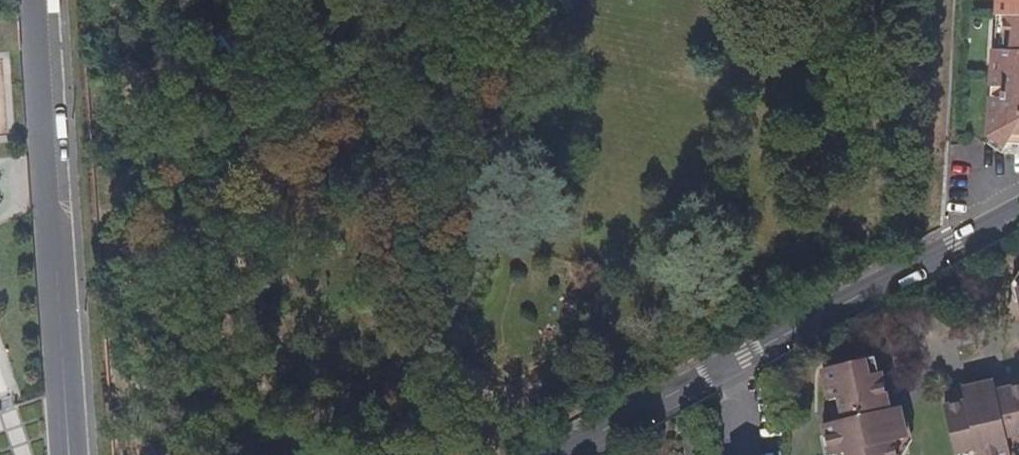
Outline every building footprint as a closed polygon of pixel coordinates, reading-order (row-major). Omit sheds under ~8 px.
[(990,6),(1001,8),(999,50),(989,50),(985,116),(984,138),(1003,148),(1004,138),(1018,139),(1018,0),(990,0),(990,6)] [(817,374),(829,427),(821,429),(824,439),(821,441),(824,454),(893,454),(892,449),(906,445),(900,425),(896,426),(894,415),(876,420),(872,406),(884,404),(878,380),(874,381),(870,361),(817,374)] [(1004,389),(1006,401),(994,404),(989,386),(978,388),(977,384),(956,389),(960,403),(939,408),(951,454),(1010,454),(1008,449),(1018,446),(1018,386),(1004,389)]
